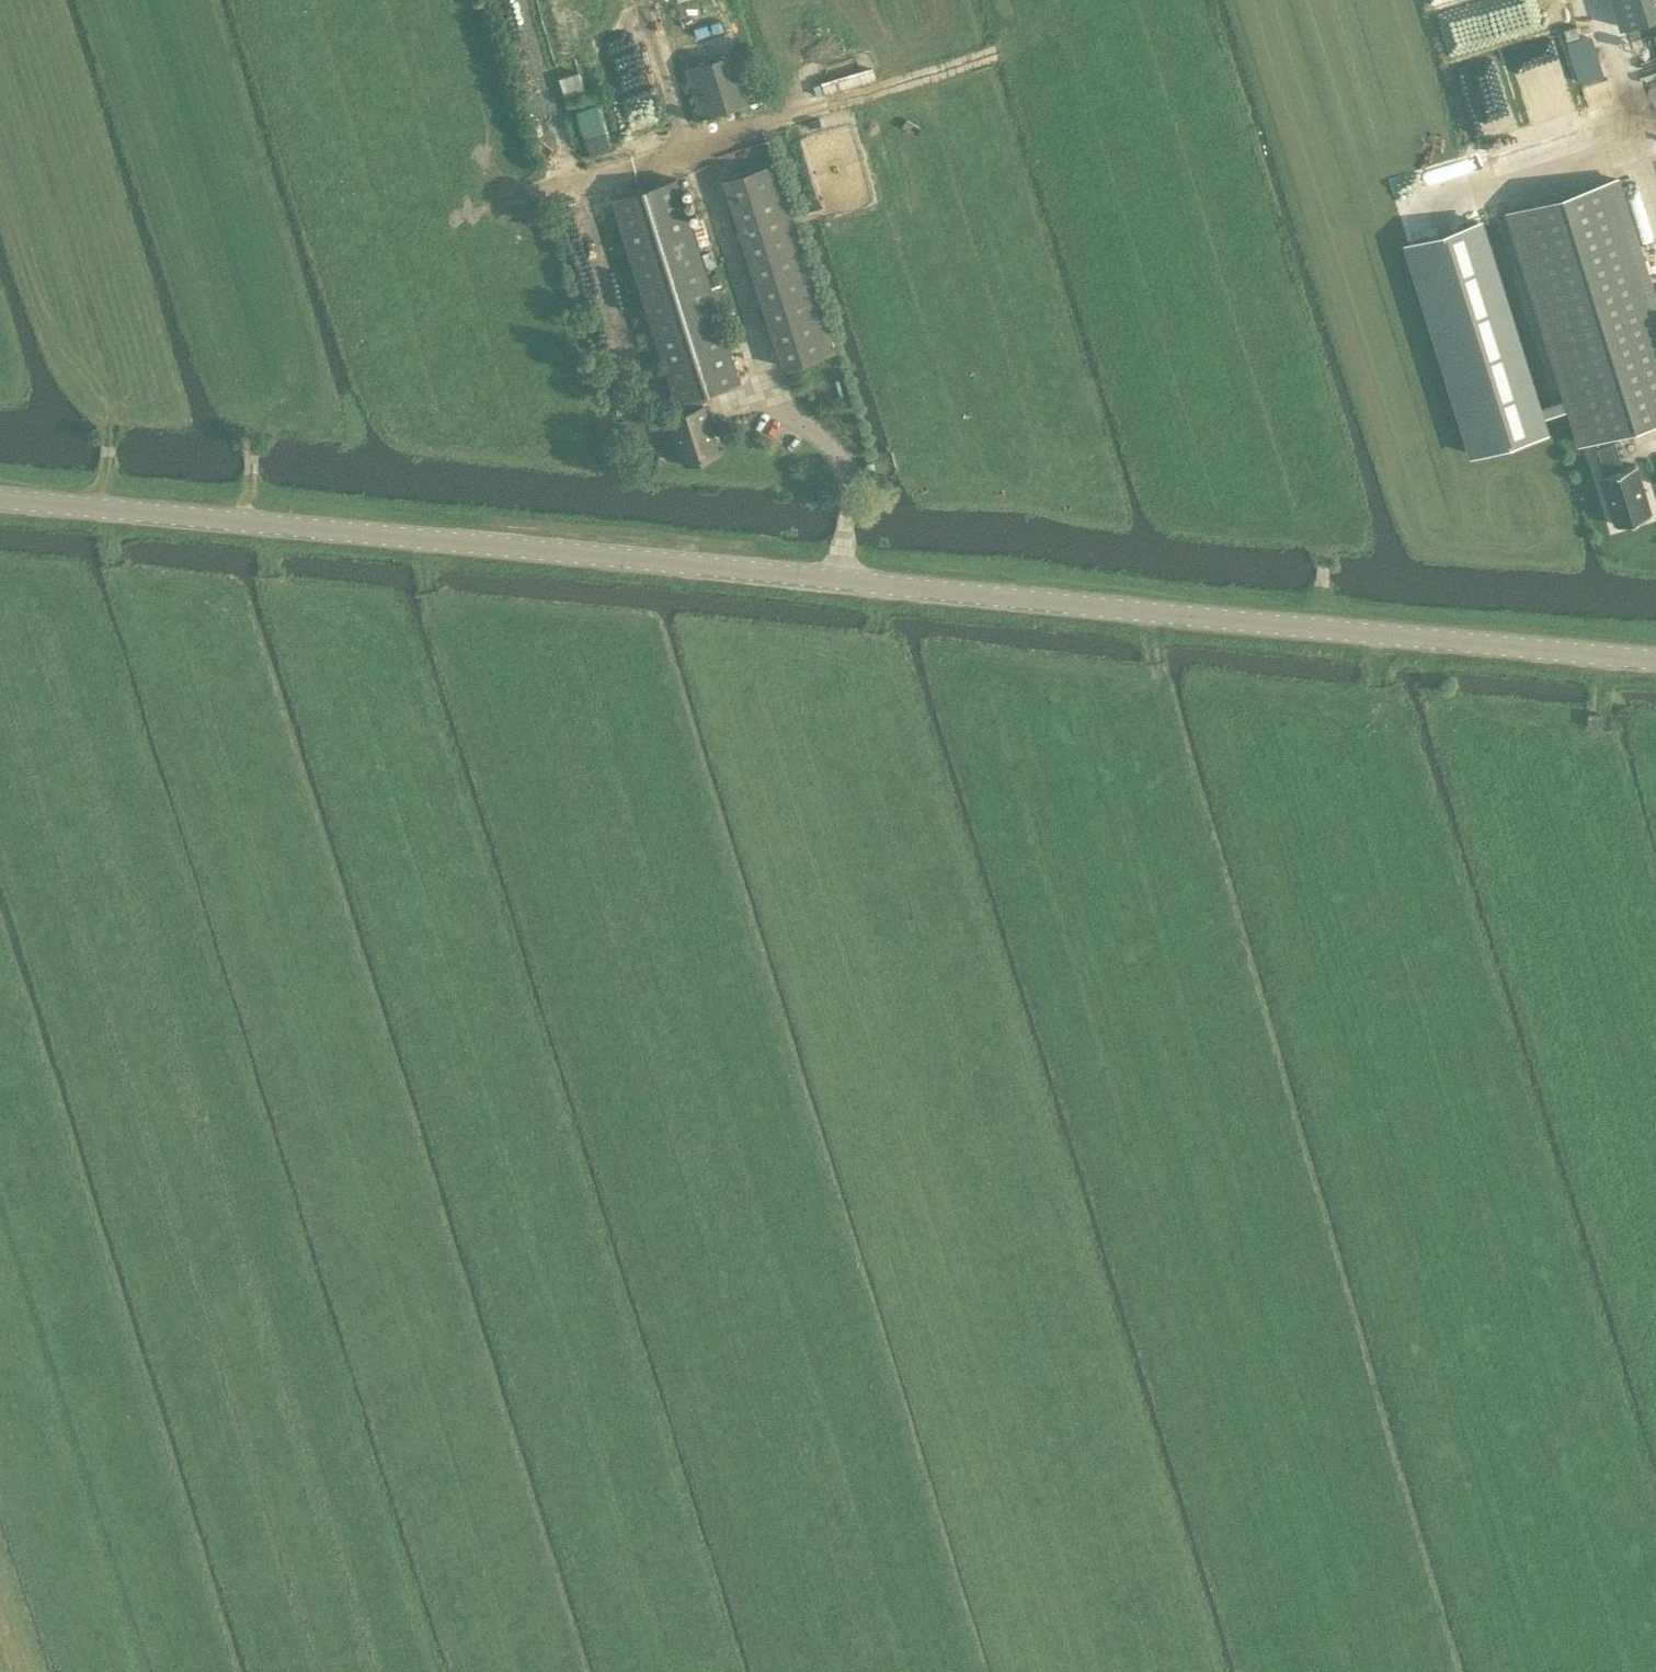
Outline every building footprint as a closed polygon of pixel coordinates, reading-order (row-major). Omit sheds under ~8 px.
[(1621,26),(1655,15),(1655,0),(1613,0),(1621,26)] [(755,100),(740,50),(685,67),(700,117),(755,100)] [(784,366),(834,350),(775,161),(724,177),(784,366)] [(1563,382),(1568,399),(1571,408),(1581,442),(1655,419),(1655,308),(1615,177),(1509,210),(1563,382)] [(677,178),(612,199),(678,400),(695,393),(695,394),(740,380),(677,178)] [(1475,221),(1407,242),(1472,452),(1543,430),(1540,417),(1571,408),(1568,399),(1537,409),(1478,220),(1475,221)] [(626,382),(614,386),(619,400),(631,395),(626,382)] [(695,393),(678,400),(681,410),(669,416),(684,461),(720,451),(704,403),(698,405),(695,394),(695,393)] [(1598,447),(1605,473),(1601,474),(1616,524),(1651,513),(1636,463),(1624,467),(1616,442),(1598,447)] [(1601,727),(1601,713),(1588,712),(1588,726),(1601,727)]
